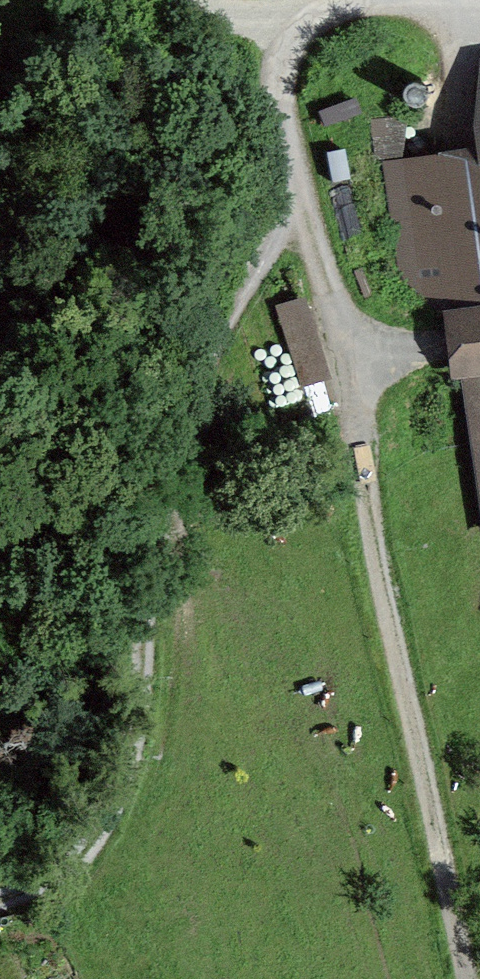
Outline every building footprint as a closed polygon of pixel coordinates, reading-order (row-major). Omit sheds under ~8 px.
[(391,165),(408,290),(435,312),(460,319),(479,455),(479,153),(391,165)] [(313,319),(276,329),(300,422),(338,412),(313,319)]
